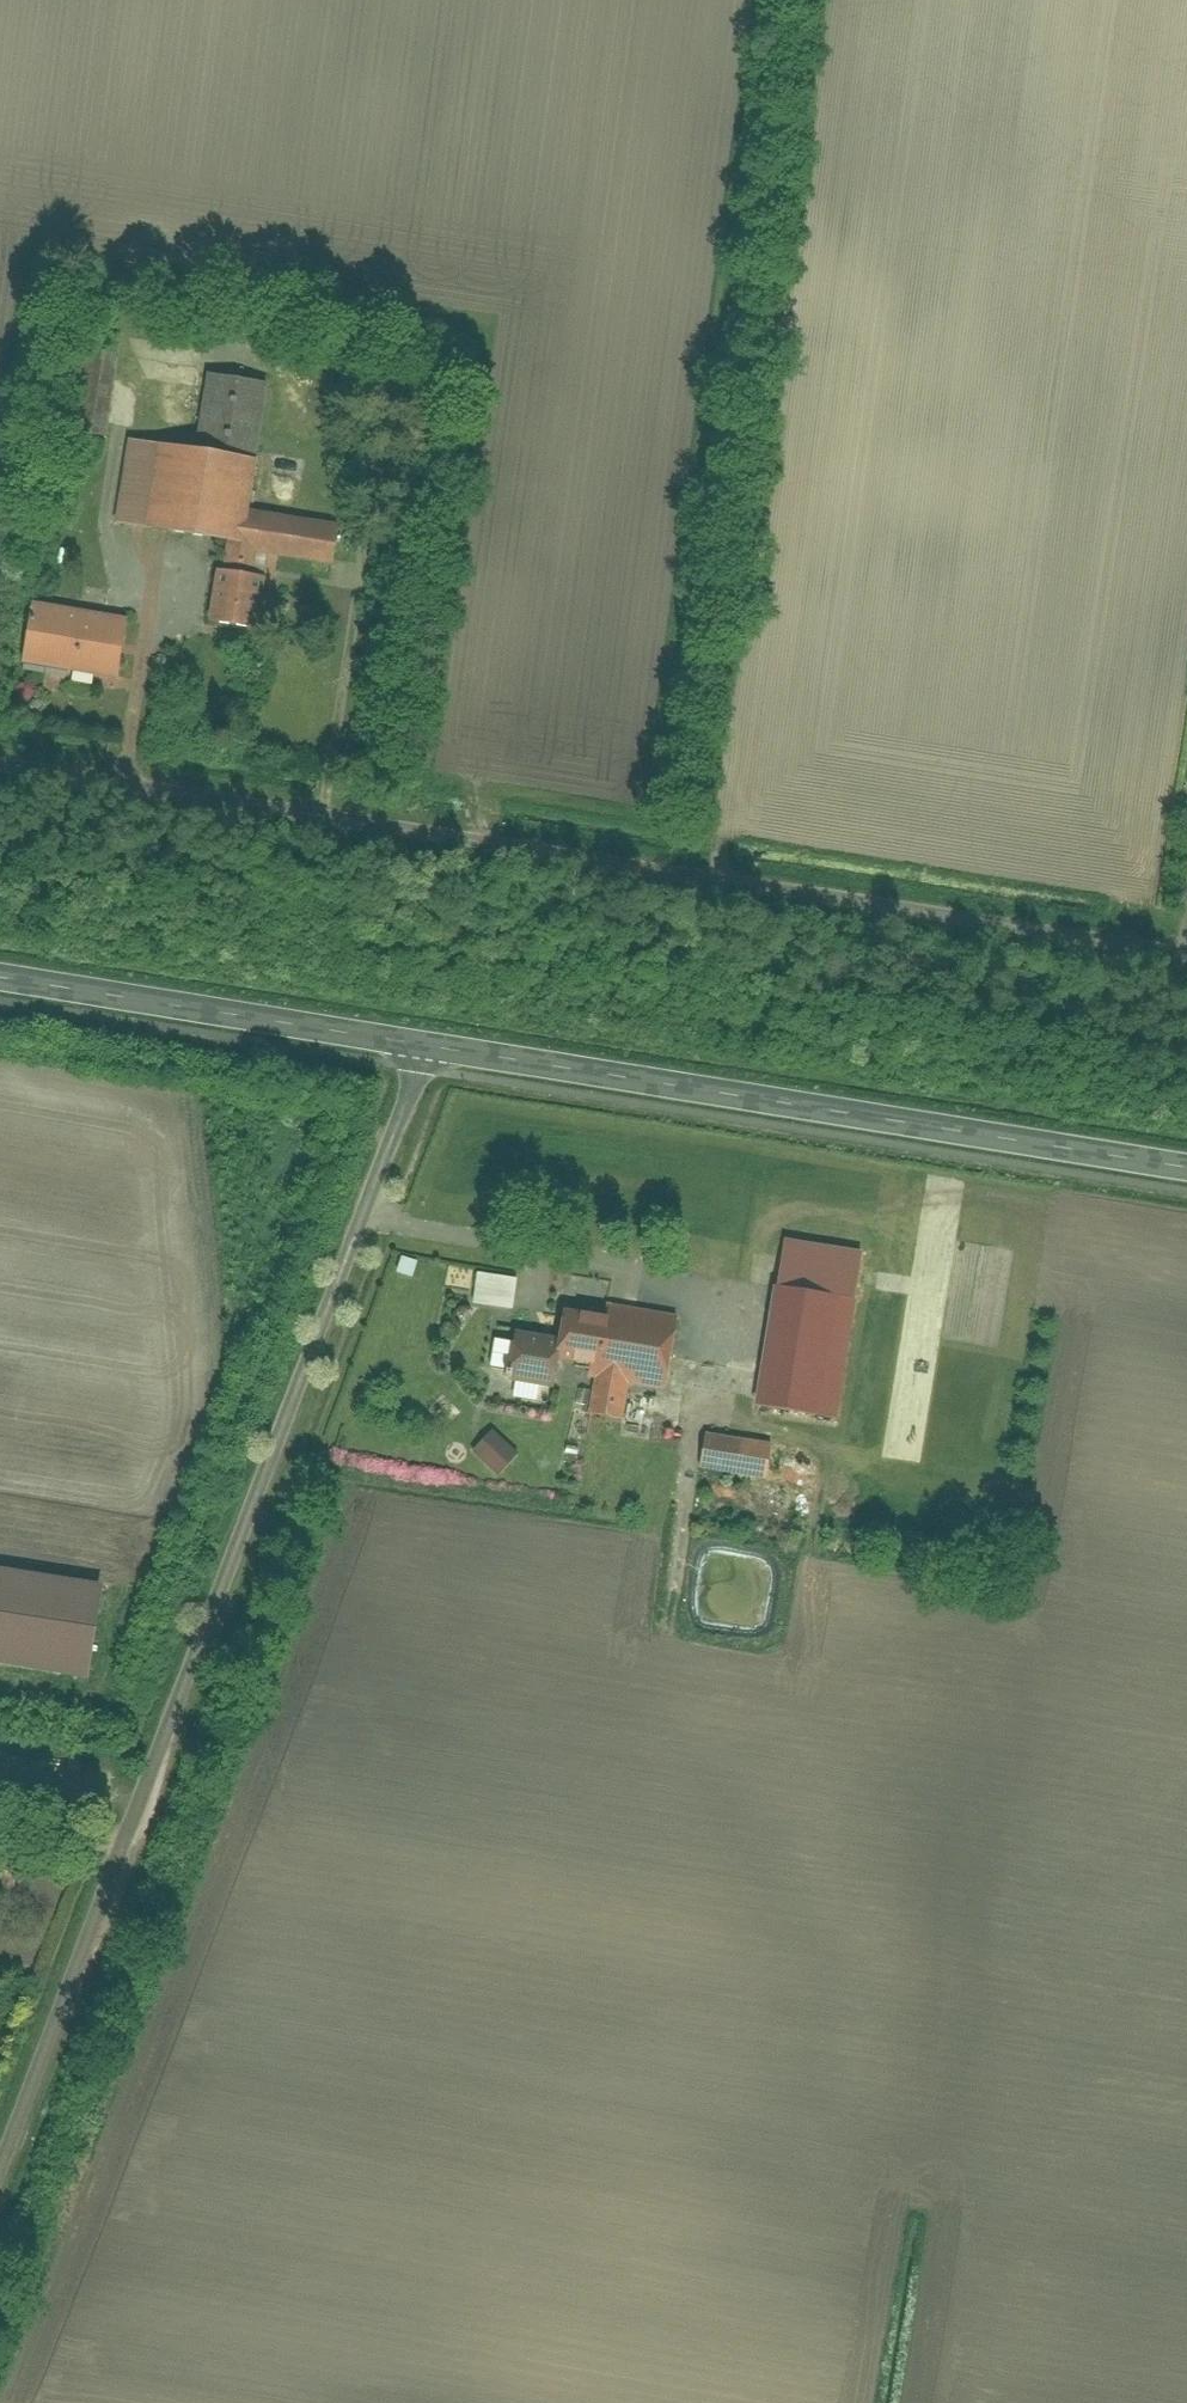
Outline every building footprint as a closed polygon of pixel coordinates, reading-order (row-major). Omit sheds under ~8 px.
[(93,433),(110,434),(113,352),(96,351),(93,433)] [(207,380),(196,456),(255,464),(266,388),(207,380)] [(240,549),(252,468),(140,452),(128,532),(240,549)] [(336,528),(248,516),(243,557),(330,570),(336,528)] [(257,582),(213,576),(205,629),(249,635),(257,582)] [(26,635),(21,674),(79,682),(84,643),(26,635)] [(860,1255),(779,1241),(771,1288),(852,1302),(860,1255)] [(475,1275),(470,1308),(511,1314),(516,1281),(475,1275)] [(768,1290),(748,1407),(799,1415),(818,1299),(768,1290)] [(592,1307),(583,1380),(664,1390),(674,1318),(592,1307)] [(588,1317),(551,1312),(545,1357),(583,1361),(588,1317)] [(500,1354),(494,1401),(545,1408),(551,1360),(500,1354)] [(494,1433),(474,1454),(500,1479),(521,1457),(494,1433)] [(703,1438),(698,1476),(767,1486),(772,1448),(703,1438)] [(0,1569),(0,1661),(88,1675),(102,1585),(0,1569)]
